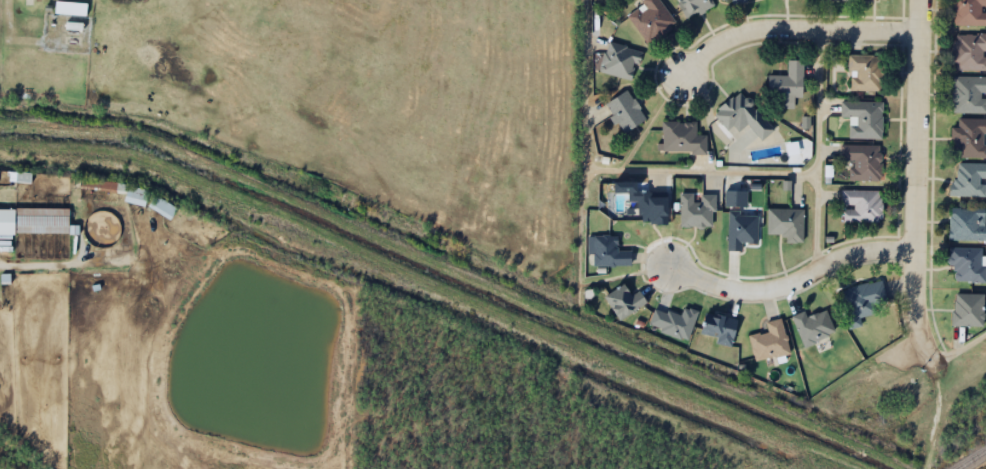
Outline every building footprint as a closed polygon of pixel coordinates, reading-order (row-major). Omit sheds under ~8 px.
[(55,8),(88,10),(89,0),(56,0),(55,8)] [(642,5),(638,0),(626,9),(648,39),(679,16),(666,0),(648,0),(642,5)] [(688,13),(709,0),(680,0),(688,13)] [(953,18),(985,20),(985,6),(982,6),(982,0),(954,0),(953,18)] [(68,14),(67,24),(84,26),(85,16),(68,14)] [(957,33),(950,33),(949,56),(955,56),(955,63),(985,64),(985,52),(983,52),(983,45),(985,45),(985,28),(957,27),(957,33)] [(609,35),(607,45),(603,44),(598,65),(637,75),(645,45),(609,35)] [(848,49),(847,64),(851,64),(851,85),(882,86),(883,49),(848,49)] [(788,52),(788,68),(770,68),(769,104),(795,104),(795,92),(806,92),(807,53),(788,52)] [(950,106),(985,107),(985,92),(982,92),(982,88),(985,88),(985,71),(950,70),(950,106)] [(605,97),(612,108),(603,114),(617,135),(648,114),(643,107),(646,105),(637,92),(635,93),(627,82),(605,97)] [(718,102),(719,103),(714,108),(729,124),(734,119),(739,125),(747,117),(761,132),(773,120),(753,98),(755,96),(749,89),(747,91),(741,85),(736,90),(733,87),(718,102)] [(841,94),(841,111),(849,111),(849,133),(883,133),(883,94),(841,94)] [(958,120),(950,120),(950,134),(957,134),(956,151),(985,151),(985,139),(985,127),(985,113),(958,112),(958,120)] [(662,114),(662,125),(664,125),(664,145),(692,144),(692,149),(710,148),(710,129),(698,129),(697,117),(682,117),(682,114),(662,114)] [(841,139),(841,152),(856,152),(856,161),(849,161),(849,173),(884,174),(884,140),(841,139)] [(959,163),(957,163),(957,172),(954,172),(954,176),(949,176),(948,189),(985,190),(985,178),(979,178),(979,170),(985,170),(985,158),(959,157),(959,163)] [(28,173),(16,173),(16,181),(28,181),(28,173)] [(120,202),(120,203),(145,204),(146,184),(80,181),(79,200),(120,202)] [(635,184),(636,197),(638,197),(639,206),(642,206),(643,213),(651,213),(651,216),(655,215),(655,220),(669,219),(669,208),(671,208),(671,189),(649,190),(648,183),(635,184)] [(840,183),(840,200),(854,200),(854,203),(843,203),(843,216),(885,216),(885,183),(840,183)] [(680,188),(680,219),(696,219),(696,224),(708,224),(708,220),(716,220),(716,188),(701,188),(701,195),(694,195),(694,188),(680,188)] [(148,206),(169,220),(176,209),(155,195),(148,206)] [(948,233),(985,233),(985,221),(985,215),(985,203),(949,202),(948,233)] [(768,203),(767,227),(779,227),(779,230),(785,230),(785,236),(803,236),(804,203),(768,203)] [(726,205),(726,243),(741,244),(741,237),(757,237),(757,211),(740,210),(740,205),(726,205)] [(69,233),(69,244),(77,244),(77,225),(69,225),(69,208),(0,208),(0,233),(69,233)] [(587,230),(588,246),(594,246),(595,261),(634,258),(633,244),(621,244),(619,227),(587,230)] [(949,243),(949,260),(952,260),(952,274),(985,275),(985,260),(981,260),(981,244),(949,243)] [(835,285),(848,324),(865,318),(863,311),(890,302),(879,271),(835,285)] [(606,290),(621,312),(649,293),(643,284),(635,290),(626,276),(606,290)] [(955,288),(955,294),(954,293),(953,304),(950,304),(950,318),(981,319),(982,289),(955,288)] [(683,300),(681,307),(668,303),(667,306),(654,302),(649,318),(662,322),(661,325),(689,334),(698,306),(683,300)] [(790,310),(805,342),(837,327),(827,304),(820,307),(819,304),(808,309),(805,303),(790,310)] [(707,304),(701,326),(717,330),(715,337),(733,341),(740,313),(707,304)] [(748,329),(756,356),(794,346),(784,310),(766,315),(769,325),(761,327),(760,326),(748,329)]
